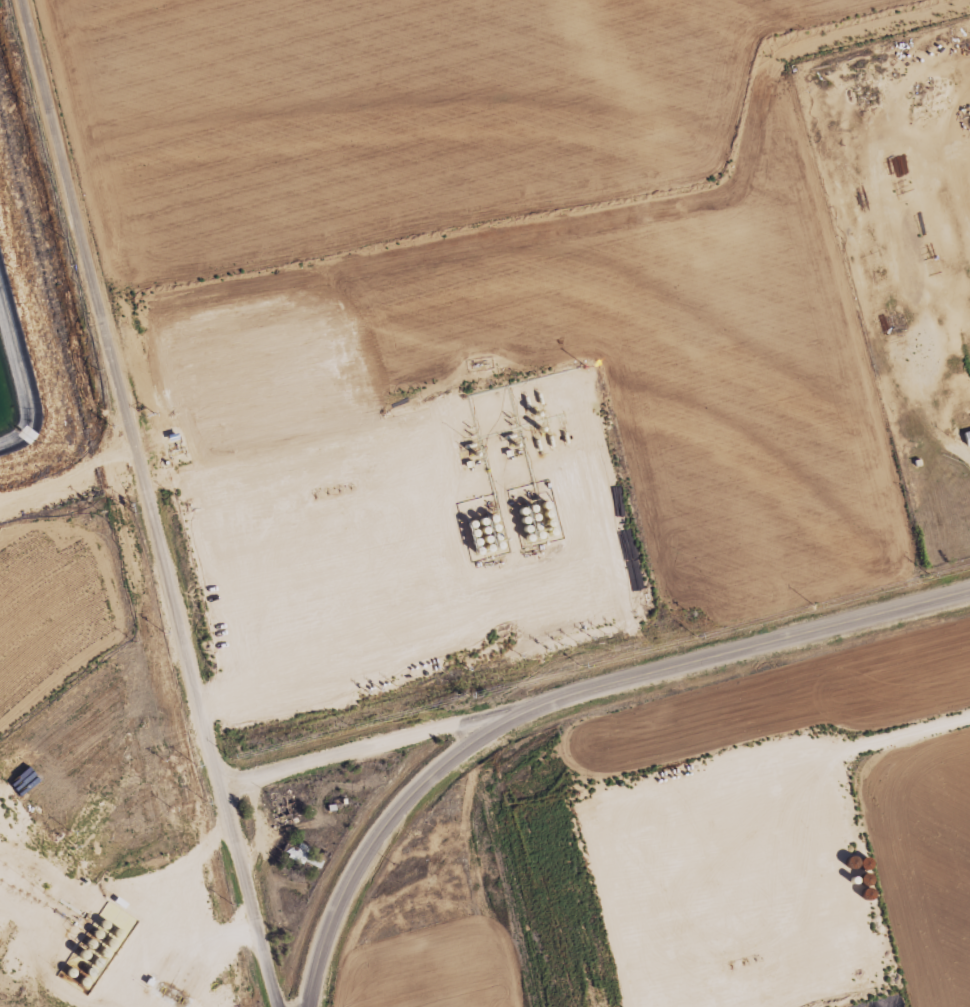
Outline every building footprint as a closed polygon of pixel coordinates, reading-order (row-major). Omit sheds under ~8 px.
[(281,851),(317,871),(322,861),(287,841),(281,851)]
